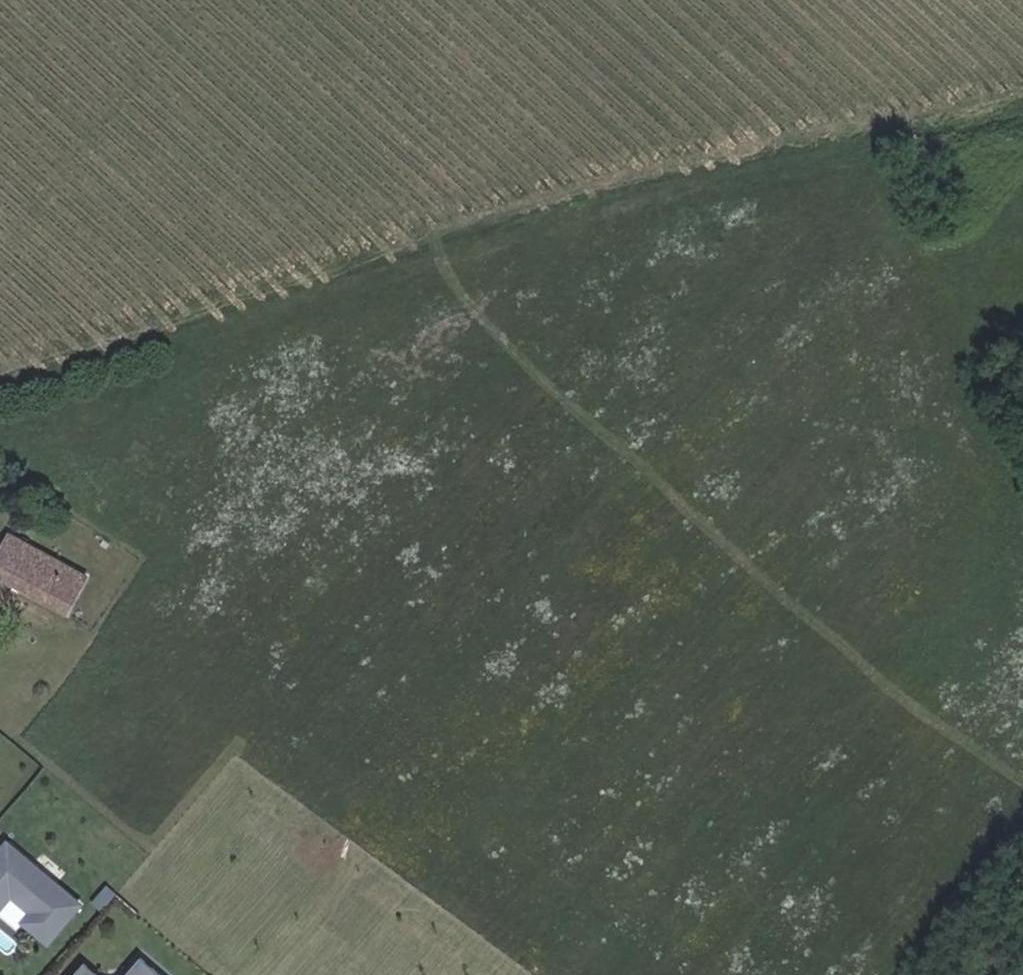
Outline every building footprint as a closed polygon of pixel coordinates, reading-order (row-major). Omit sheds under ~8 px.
[(3,532),(0,538),(0,573),(62,609),(81,575),(3,532)] [(5,841),(0,848),(0,911),(9,900),(26,914),(16,926),(45,950),(82,905),(5,841)] [(123,974),(163,974),(140,955),(123,974)] [(82,963),(72,974),(97,974),(82,963)]
